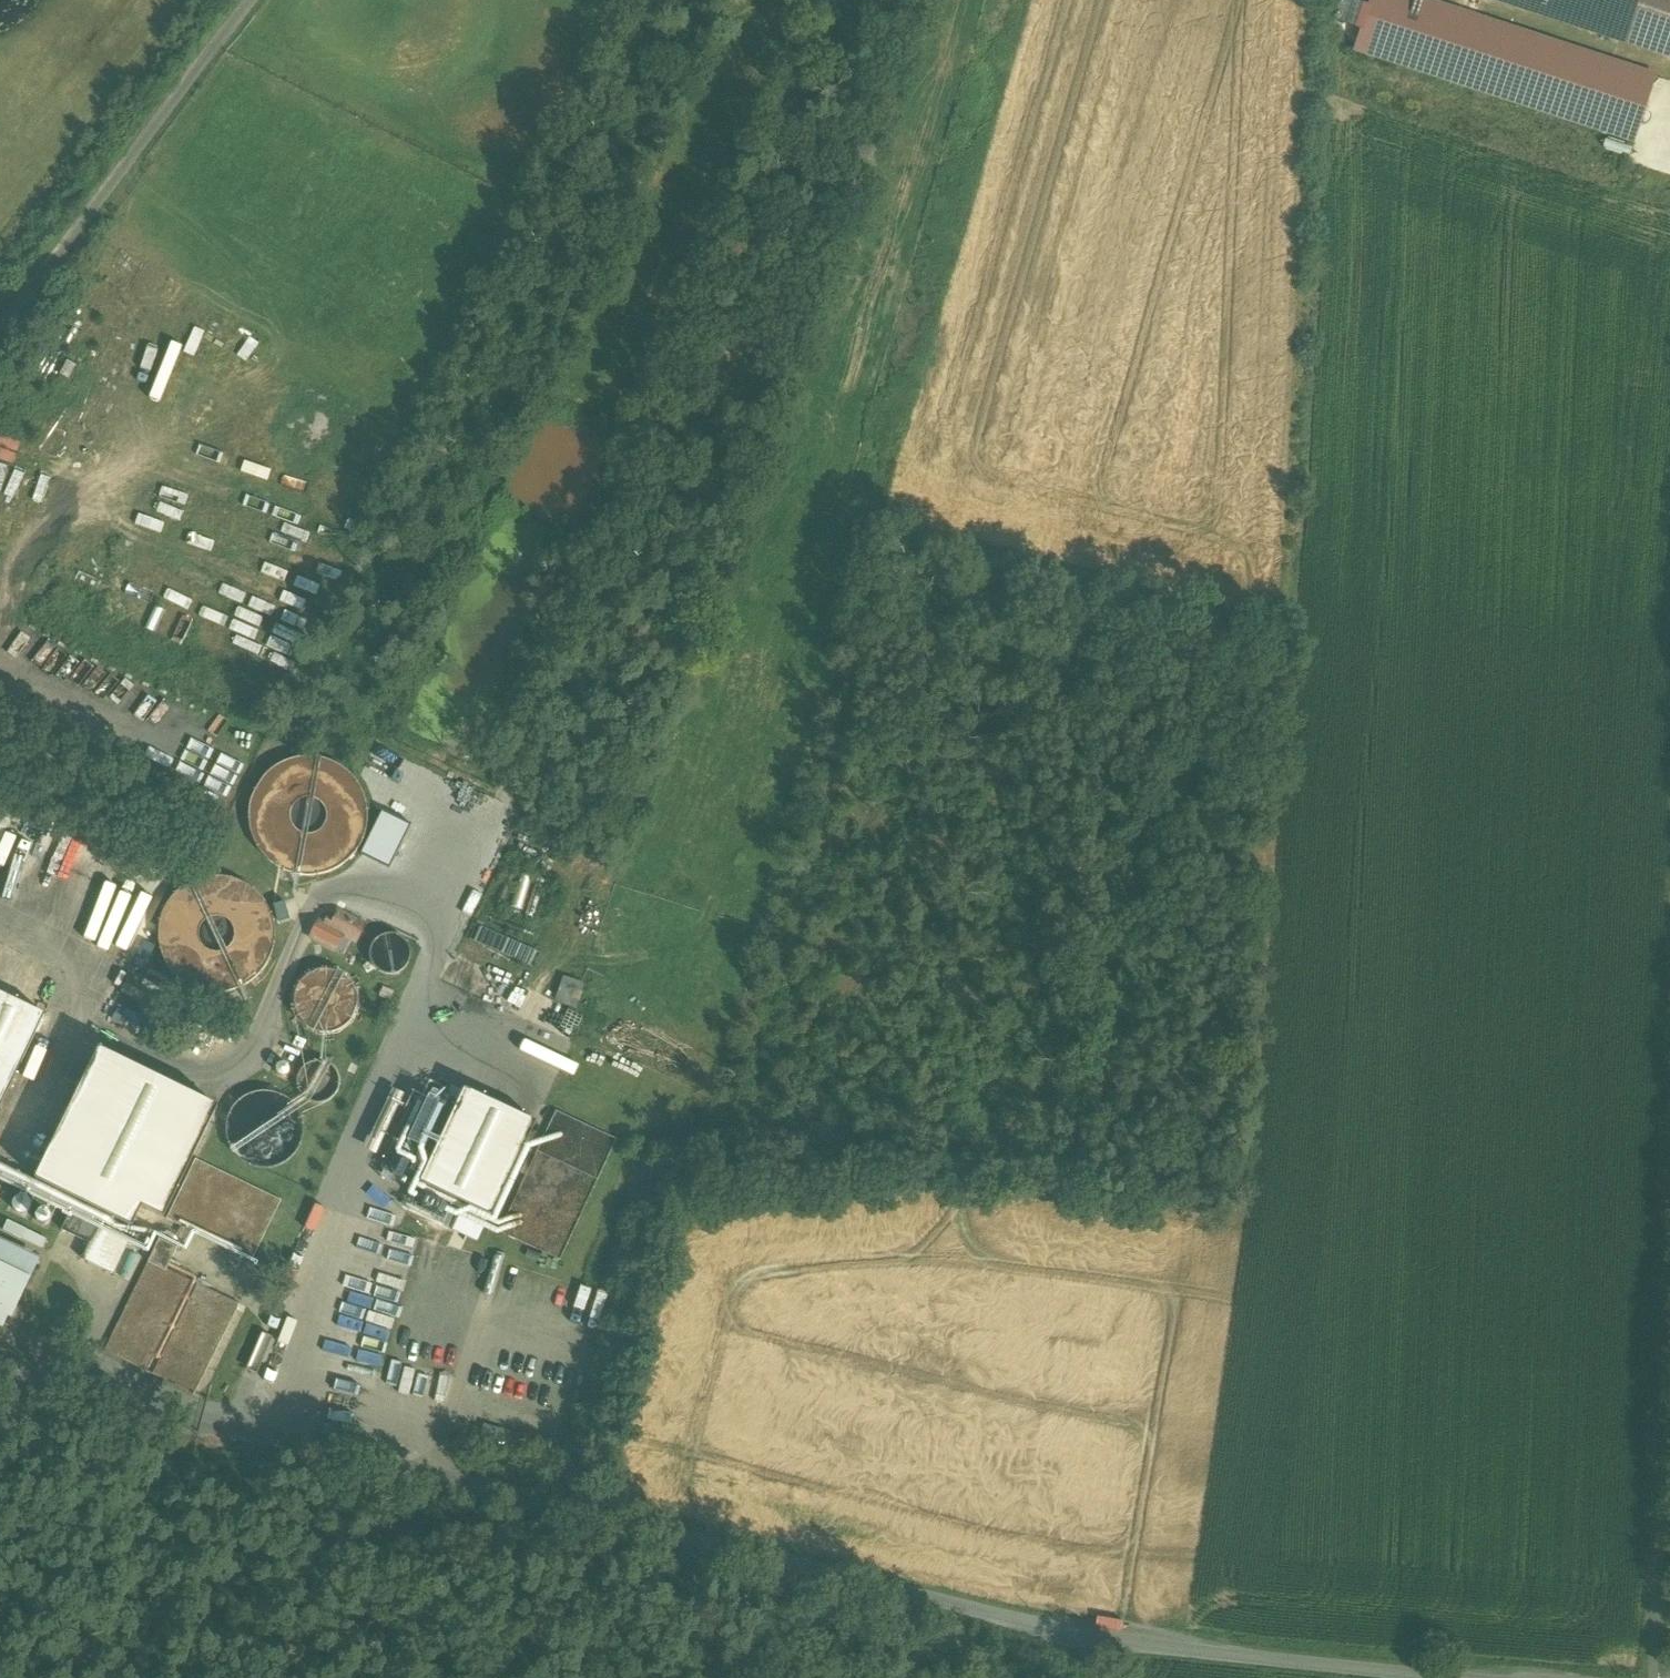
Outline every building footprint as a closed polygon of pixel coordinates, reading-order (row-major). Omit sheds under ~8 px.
[(1667,70),(1436,0),(1371,0),(1354,6),(1350,21),(1369,27),(1361,53),(1452,80),(1460,77),(1463,66),(1475,70),(1476,66),(1495,59),(1498,66),(1504,64),(1629,102),(1637,121),(1640,111),(1644,121),(1646,113),(1655,110),(1667,70)] [(1624,44),(1639,0),(1492,0),(1624,44)] [(1624,44),(1669,59),(1669,0),(1639,0),(1624,44)] [(187,367),(201,338),(187,331),(173,361),(187,367)] [(304,761),(283,767),(265,781),(254,801),(251,824),(258,846),(272,864),(292,874),(315,876),(337,869),(355,855),(366,834),(367,812),(360,791),(346,774),(326,763),(304,761)] [(537,966),(540,945),(515,942),(502,931),(511,919),(522,921),(523,915),(540,917),(546,877),(524,874),(519,912),(518,912),(500,898),(499,909),(480,933),(477,953),(489,954),(505,967),(510,968),(509,976),(527,978),(537,966)] [(271,956),(275,934),(270,912),(257,893),(238,881),(216,877),(194,882),(175,895),(163,914),(159,937),(164,959),(177,978),(196,990),(218,994),(241,989),(259,976),(271,956)] [(83,938),(129,958),(153,903),(139,898),(140,896),(107,882),(83,938)] [(330,917),(326,925),(320,922),(312,938),(336,950),(343,935),(356,942),(365,925),(340,913),(336,920),(330,917)] [(410,962),(411,954),(409,947),(405,940),(398,936),(390,934),(382,936),(375,941),(371,947),(370,955),(371,963),(376,970),(383,974),(391,976),(399,974),(405,969),(410,962)] [(328,962),(320,962),(320,970),(312,972),(306,976),(302,980),(298,985),(292,982),(289,989),(295,992),(294,999),(294,1005),(295,1012),(298,1018),(292,1022),(297,1029),(302,1024),(308,1029),(314,1032),(321,1034),(326,1034),(326,1042),(334,1041),(333,1034),(340,1031),(345,1028),(349,1024),(353,1020),(359,1023),(363,1016),(357,1012),(358,1007),(359,1001),(358,996),(357,992),(355,987),(361,983),(356,976),(350,980),(347,977),(342,973),(338,971),(333,970),(328,969),(328,962)] [(579,1036),(589,981),(566,977),(562,998),(543,994),(536,1028),(579,1036)] [(0,993),(0,1109),(45,1015),(0,993)] [(120,1004),(116,1012),(122,1015),(126,1006),(120,1004)] [(218,1108),(99,1049),(35,1180),(50,1187),(74,1199),(132,1228),(142,1207),(164,1218),(218,1108)] [(307,1065),(301,1070),(295,1067),(291,1074),(298,1078),(298,1086),(300,1093),(305,1099),(313,1103),(321,1104),(328,1101),(335,1097),(339,1090),(340,1082),(338,1074),(345,1068),(338,1060),(332,1066),(324,1062),(315,1062),(307,1065)] [(529,1117),(466,1088),(424,1179),(487,1208),(529,1117)] [(301,1145),(304,1130),(301,1115),(292,1102),(279,1094),(264,1092),(249,1095),(237,1104),(229,1117),(226,1132),(230,1147),(238,1159),(251,1167),(266,1170),(281,1166),(293,1158),(301,1145)] [(50,1138),(43,1133),(38,1141),(46,1145),(50,1138)] [(74,1199),(50,1187),(44,1199),(68,1211),(74,1199)] [(130,1243),(98,1228),(104,1217),(75,1203),(62,1231),(90,1244),(82,1260),(114,1275),(130,1243)] [(50,1221),(50,1218),(50,1216),(48,1214),(46,1212),(43,1212),(41,1212),(38,1214),(37,1216),(36,1219),(37,1221),(39,1223),(41,1225),(44,1225),(46,1225),(48,1223),(50,1221)] [(177,1249),(160,1240),(148,1263),(166,1272),(169,1266),(177,1249)] [(0,1244),(0,1323),(2,1324),(8,1312),(11,1314),(37,1262),(0,1244)] [(169,1266),(166,1272),(148,1263),(104,1356),(192,1398),(237,1304),(195,1284),(198,1279),(169,1266)] [(434,1400),(442,1377),(394,1362),(386,1384),(434,1400)]
